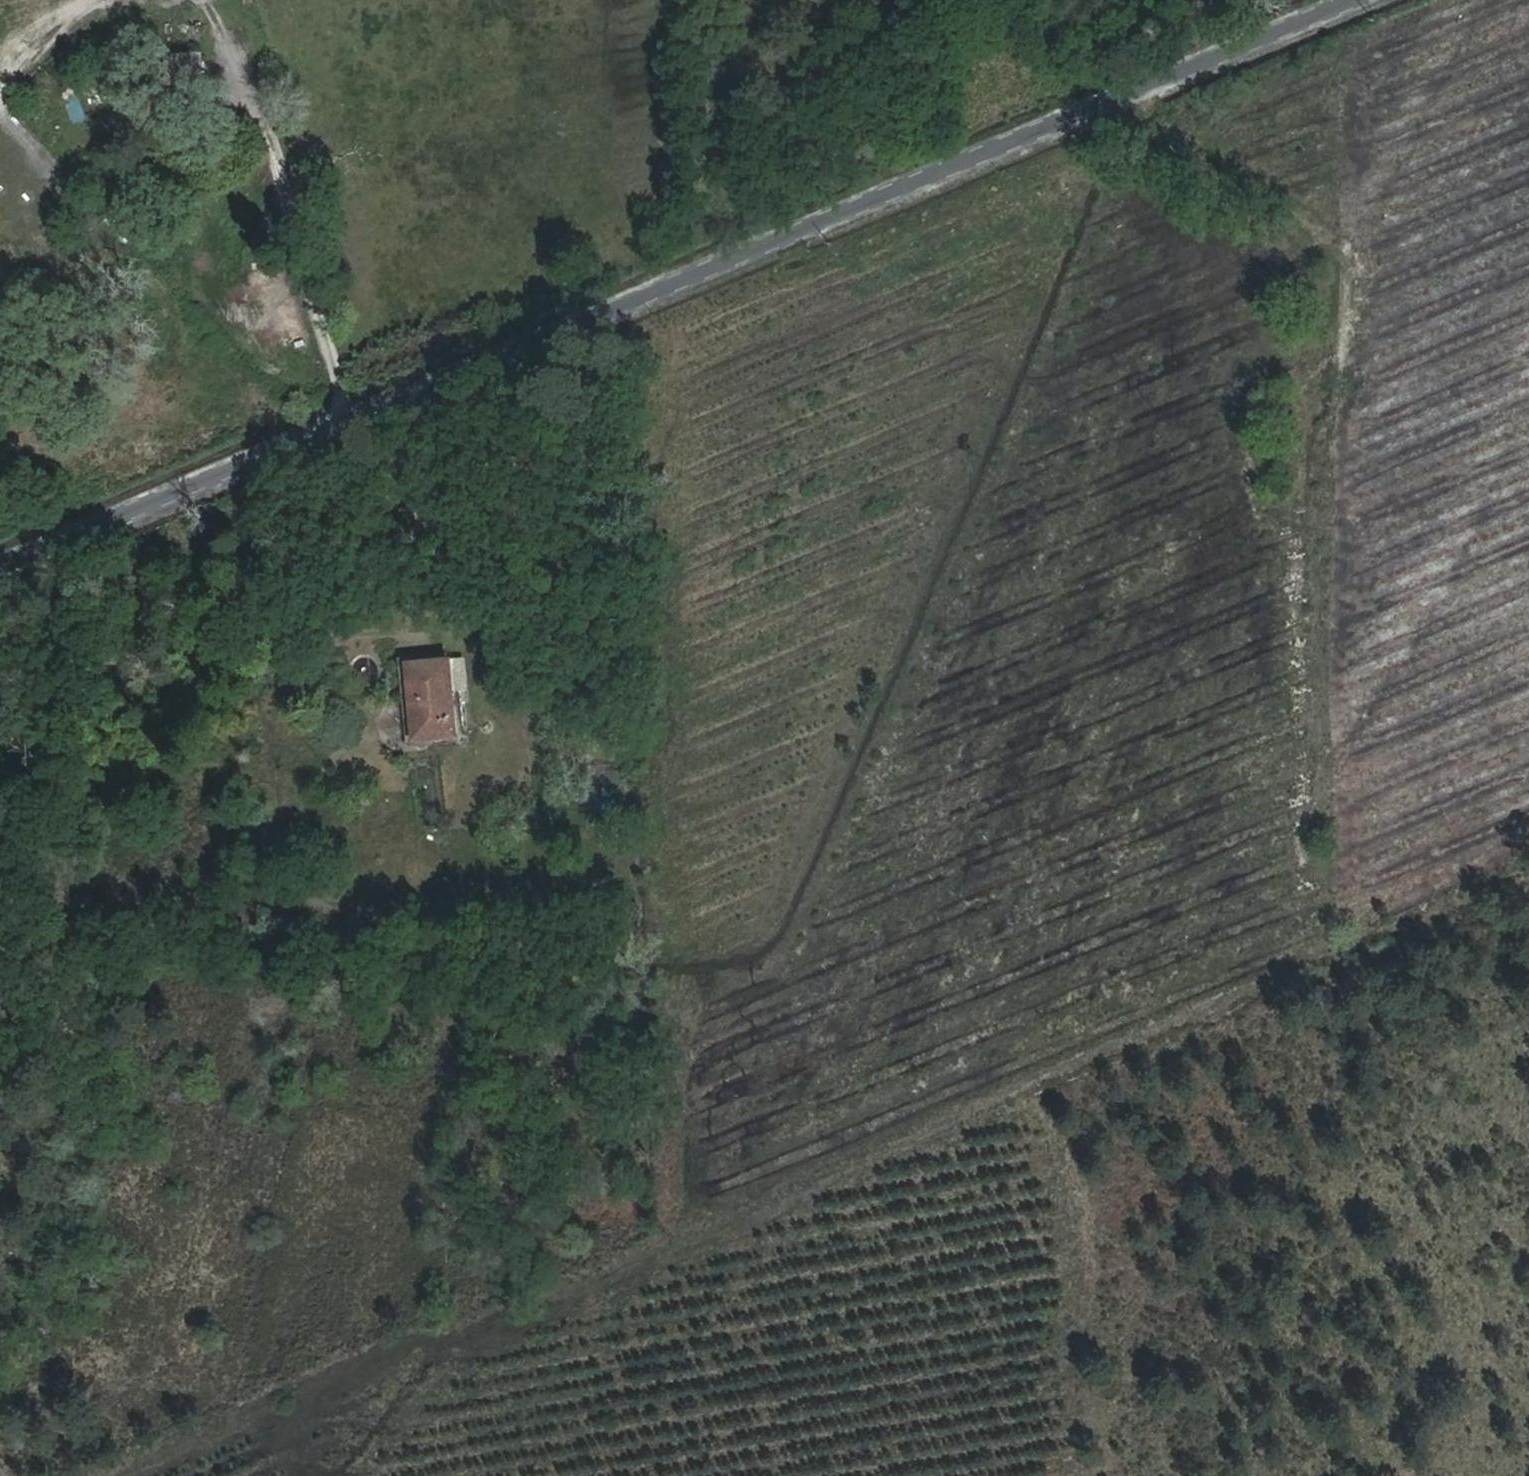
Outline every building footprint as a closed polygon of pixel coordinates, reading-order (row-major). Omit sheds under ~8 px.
[(201,67),(201,55),(191,56),(191,68),(201,67)] [(472,757),(464,679),(422,684),(431,761),(472,757)]
